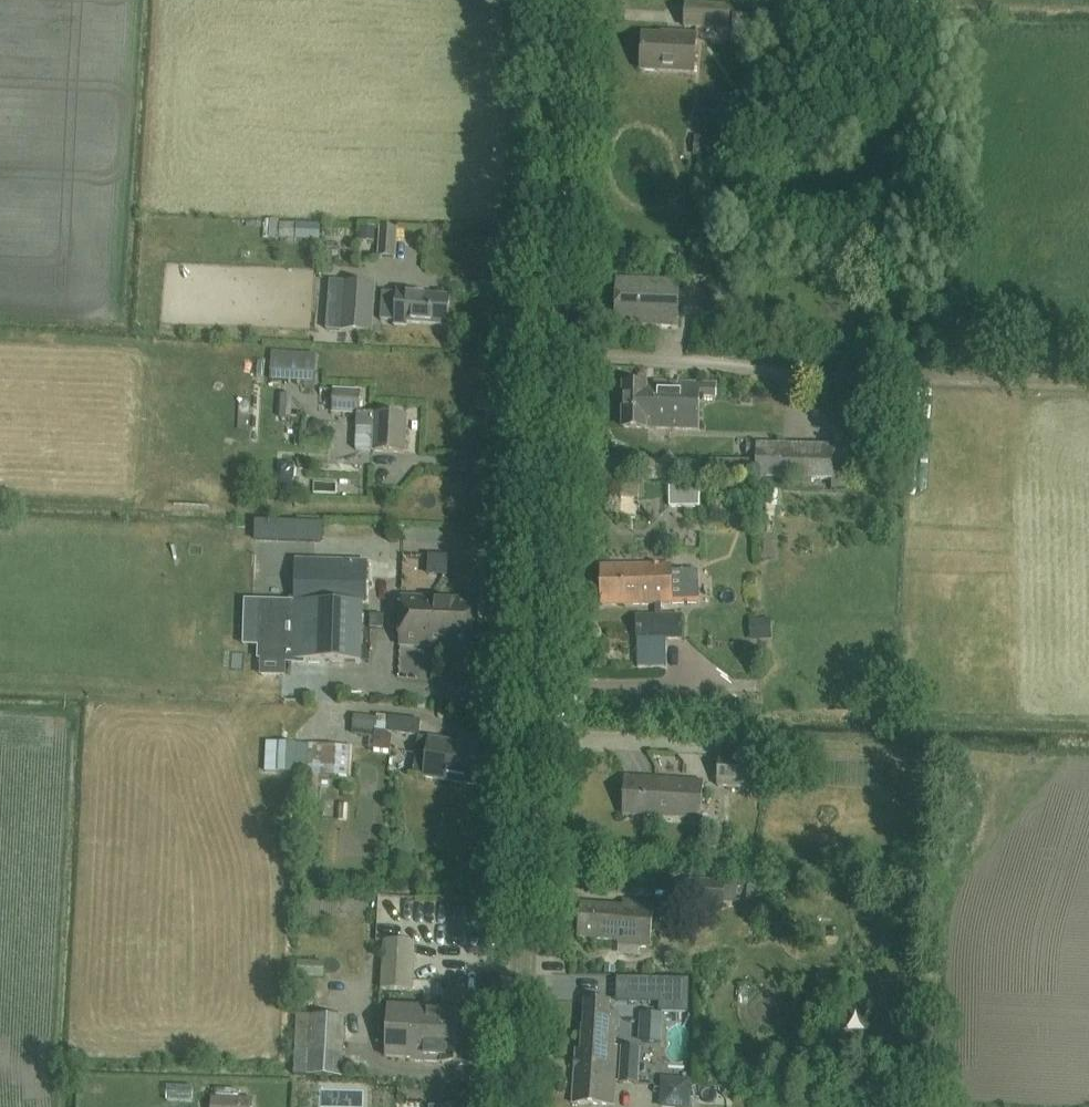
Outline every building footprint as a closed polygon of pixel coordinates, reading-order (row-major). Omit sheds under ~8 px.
[(685,27),(729,29),(730,7),(686,5),(685,27)] [(733,14),(731,40),(747,41),(762,42),(764,16),(733,14)] [(640,70),(694,73),(696,35),(672,33),(672,36),(643,34),(640,70)] [(715,139),(695,137),(694,156),(714,157),(715,139)] [(380,228),(378,257),(394,258),(395,229),(380,228)] [(615,320),(637,320),(637,324),(678,326),(679,280),(616,278),(615,320)] [(334,282),(329,282),(325,329),(337,330),(372,332),(375,284),(334,282)] [(397,290),(397,294),(382,293),(380,321),(395,322),(395,326),(407,327),(407,324),(449,327),(450,297),(422,295),(423,291),(397,290)] [(269,381),(280,381),(304,382),(303,388),(314,389),(316,354),(271,351),(269,381)] [(623,429),(699,430),(699,398),(716,398),(716,383),(678,383),(678,385),(646,385),(624,385),(623,429)] [(407,416),(359,413),(360,390),(333,389),(332,413),(357,414),(356,428),(374,428),(373,453),(405,454),(407,416)] [(292,397),(281,397),(280,421),(291,421),(292,397)] [(834,445),(756,444),(755,479),(832,480),(834,445)] [(668,486),(669,507),(700,508),(700,486),(668,486)] [(296,559),(294,602),(259,600),(257,659),(361,663),(363,604),(368,604),(369,561),(296,559)] [(636,617),(637,654),(637,667),(668,666),(667,639),(681,638),(680,616),(663,616),(663,604),(672,604),(671,564),(602,566),(603,605),(655,604),(655,616),(636,617)] [(401,622),(478,625),(478,606),(468,605),(468,601),(402,598),(401,622)] [(478,625),(401,622),(400,645),(466,648),(466,644),(477,644),(478,625)] [(432,676),(433,651),(410,650),(409,675),(432,676)] [(421,721),(389,717),(377,715),(377,717),(354,715),(353,730),(387,733),(419,737),(421,721)] [(482,787),(489,748),(429,738),(423,778),(482,787)] [(308,776),(335,776),(351,777),(353,746),(336,745),(310,744),(308,776)] [(718,754),(717,787),(763,789),(764,757),(718,754)] [(704,781),(624,776),(622,814),(701,819),(704,781)] [(686,881),(684,903),(724,906),(726,884),(686,881)] [(616,945),(652,947),(654,904),(626,902),(626,908),(581,905),(578,938),(616,940),(616,945)] [(380,990),(414,991),(416,942),(382,940),(380,990)] [(324,962),(298,961),(297,978),(324,979),(324,962)] [(388,1007),(387,1034),(472,1038),(474,996),(443,995),(443,1009),(388,1007)] [(576,1049),(573,1103),(614,1105),(617,1048),(614,1048),(616,1017),(610,1017),(611,1002),(586,1001),(585,1026),(583,1026),(581,1050),(576,1049)] [(296,1015),(295,1076),(334,1077),(343,1077),(344,1016),(310,1015),(296,1015)] [(661,1043),(662,1034),(662,1016),(657,1016),(644,1016),(643,1043),(661,1043)] [(472,1038),(387,1034),(386,1057),(425,1058),(425,1062),(443,1062),(443,1065),(471,1066),(472,1038)] [(619,1083),(639,1084),(641,1047),(621,1046),(619,1083)] [(665,1078),(666,1103),(692,1102),(692,1077),(665,1078)] [(253,1098),(210,1097),(210,1106),(253,1106),(253,1098)]
